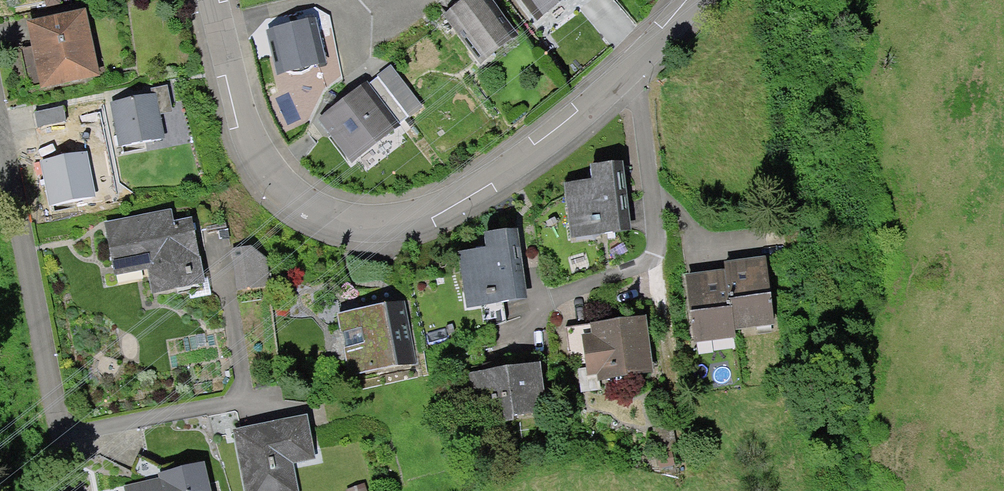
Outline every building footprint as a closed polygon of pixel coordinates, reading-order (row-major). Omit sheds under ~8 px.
[(437,22),(475,65),(509,37),(477,0),(463,0),(437,22)] [(532,23),(563,0),(515,0),(532,23)] [(79,19),(23,33),(37,90),(93,76),(79,19)] [(311,24),(265,36),(276,77),(321,65),(311,24)] [(388,69),(367,85),(398,125),(422,109),(388,69)] [(367,85),(313,128),(345,169),(398,125),(367,85)] [(146,95),(107,106),(116,151),(159,142),(175,137),(163,92),(146,95)] [(52,110),(30,115),(37,144),(60,138),(52,110)] [(81,157),(39,167),(48,205),(91,195),(81,157)] [(561,184),(568,237),(625,230),(616,161),(584,165),(586,180),(561,184)] [(165,209),(100,223),(111,276),(143,269),(148,294),(201,283),(187,219),(168,223),(165,209)] [(457,251),(464,308),(519,301),(510,229),(476,234),(478,249),(457,251)] [(252,244),(230,248),(238,290),(272,285),(268,258),(252,244)] [(725,262),(726,269),(734,330),(775,324),(766,256),(725,262)] [(726,269),(685,274),(693,342),(734,337),(734,330),(726,269)] [(404,299),(332,317),(346,375),(419,357),(404,299)] [(596,380),(648,374),(641,316),(589,323),(590,334),(579,336),(584,375),(595,374),(596,380)] [(537,363),(468,373),(475,421),(544,411),(537,363)] [(226,432),(239,490),(294,490),(288,465),(310,460),(300,416),(226,432)] [(199,464),(153,474),(155,482),(119,489),(120,490),(205,490),(199,464)]
